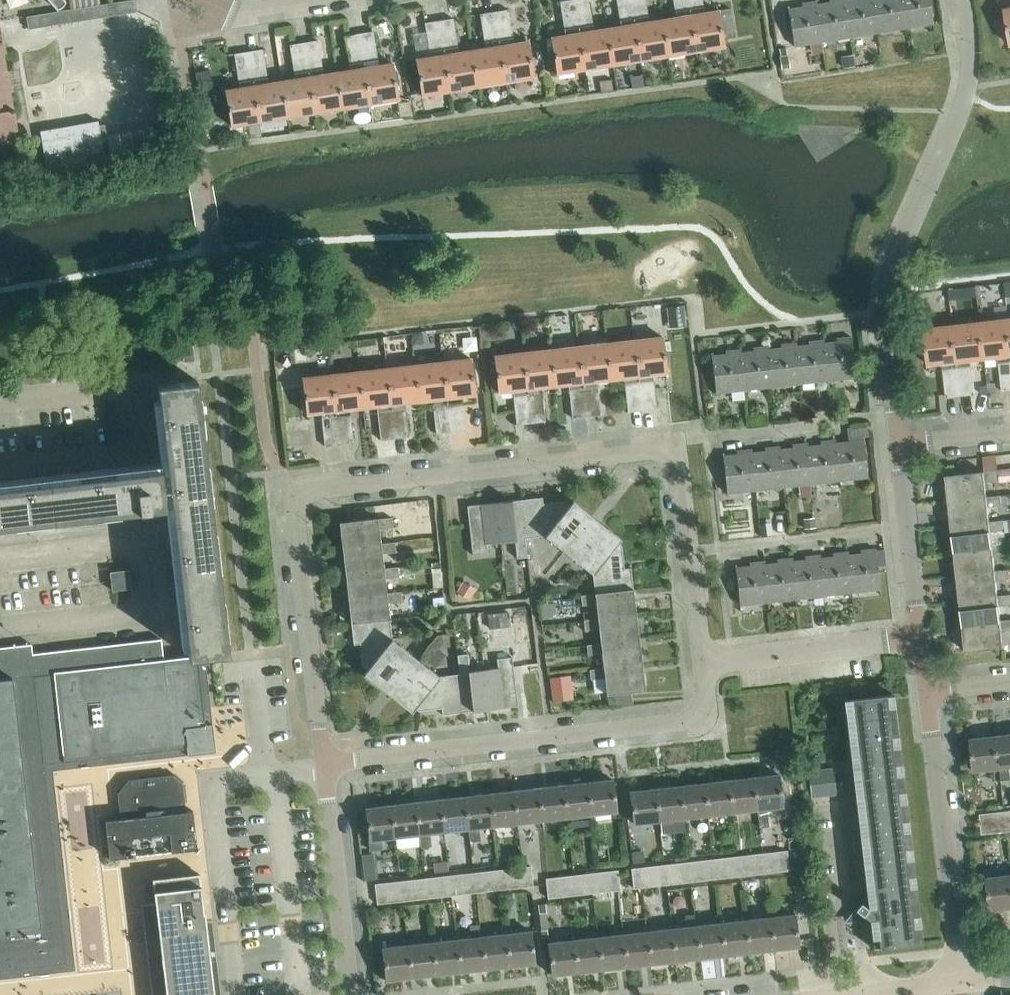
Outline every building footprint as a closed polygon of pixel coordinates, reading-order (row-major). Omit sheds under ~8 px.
[(136,0),(123,0),(114,1),(116,14),(138,11),(136,0)] [(574,0),(562,0),(560,0),(565,35),(552,37),(557,72),(585,68),(574,0)] [(607,28),(594,30),(589,0),(574,0),(585,68),(613,63),(607,28)] [(631,0),(617,0),(621,26),(607,28),(613,63),(641,59),(631,0)] [(663,19),(649,22),(646,0),(631,0),(641,59),(668,54),(663,19)] [(688,0),(673,0),(676,17),(663,19),(668,54),(696,50),(688,0)] [(718,10),(704,13),(702,0),(688,0),(696,50),(724,45),(722,33),(734,31),(730,7),(718,9),(718,10)] [(844,0),(819,0),(815,1),(822,40),(850,36),(844,0)] [(872,0),(844,0),(850,36),(878,31),(872,0)] [(901,0),(872,0),(878,31),(905,26),(901,0)] [(905,26),(933,22),(930,0),(901,0),(905,26)] [(822,40),(815,1),(787,5),(794,45),(822,40)] [(508,9),(494,11),(505,81),(533,76),(528,41),(514,43),(508,9)] [(505,81),(494,11),(480,13),(486,48),(472,50),(478,85),(505,81)] [(50,25),(48,12),(26,15),(28,28),(50,25)] [(997,33),(1009,31),(1006,17),(995,19),(997,33)] [(478,85),(472,50),(459,52),(453,18),(439,20),(450,90),(478,85)] [(450,90),(439,20),(425,22),(430,57),(416,59),(422,94),(450,90)] [(9,70),(6,70),(1,43),(3,43),(0,27),(0,142),(17,139),(18,140),(20,140),(14,108),(13,109),(10,91),(13,90),(9,70)] [(373,31),(359,33),(370,103),(398,98),(393,63),(379,65),(373,31)] [(370,103),(359,33),(345,35),(350,70),(337,72),(343,107),(370,103)] [(343,107),(337,72),(323,74),(318,40),(304,42),(315,112),(343,107)] [(315,112),(304,42),(290,44),(295,79),(282,81),(287,116),(315,112)] [(287,116),(282,81),(268,83),(262,49),(248,51),(259,121),(287,116)] [(259,121),(248,51),(234,53),(240,88),(226,90),(231,125),(259,121)] [(787,54),(779,55),(781,68),(789,67),(787,54)] [(843,66),(854,65),(852,54),(841,55),(843,66)] [(631,76),(633,87),(646,86),(644,74),(631,76)] [(102,124),(42,133),(48,168),(107,159),(102,124)] [(978,304),(989,302),(987,288),(977,289),(978,304)] [(945,308),(943,294),(930,296),(932,310),(945,308)] [(684,303),(673,304),(676,328),(687,327),(684,303)] [(1008,318),(980,321),(984,358),(998,356),(1002,391),(1009,390),(1009,334),(1008,318)] [(971,360),(984,358),(980,321),(952,325),(960,395),(975,394),(971,360)] [(960,395),(952,325),(924,328),(928,364),(942,363),(946,397),(960,395)] [(483,340),(494,338),(493,327),(482,328),(483,340)] [(412,345),(424,344),(422,332),(411,334),(412,345)] [(666,371),(664,354),(662,335),(634,339),(642,409),(656,408),(652,372),(666,371)] [(851,336),(823,339),(828,379),(856,376),(851,336)] [(642,409),(634,339),(606,342),(610,377),(624,376),(628,411),(642,409)] [(828,379),(823,339),(795,342),(800,382),(828,379)] [(183,361),(194,360),(192,341),(181,342),(183,361)] [(597,379),(610,377),(606,342),(578,345),(587,416),(601,414),(597,379)] [(800,382),(795,342),(767,346),(772,386),(800,382)] [(587,416),(578,345),(551,348),(555,384),(568,382),(572,417),(587,416)] [(310,346),(296,348),(297,361),(311,359),(310,346)] [(772,386),(767,346),(739,349),(744,389),(772,386)] [(541,385),(555,384),(551,348),(523,351),(531,422),(545,420),(541,385)] [(744,389),(739,349),(711,352),(716,392),(744,389)] [(531,422),(523,351),(495,355),(499,390),(513,388),(517,424),(531,422)] [(461,394),(475,393),(471,357),(443,361),(451,431),(465,430),(461,394)] [(451,431),(443,361),(415,364),(419,399),(432,398),(436,433),(451,431)] [(405,401),(419,399),(415,364),(387,367),(395,438),(409,436),(405,401)] [(277,379),(287,378),(286,367),(276,369),(277,379)] [(395,438),(387,367),(359,370),(363,405),(377,404),(381,439),(395,438)] [(349,407),(363,405),(359,370),(331,373),(339,444),(353,442),(349,407)] [(339,444),(331,373),(303,377),(307,412),(321,410),(325,446),(339,444)] [(188,656),(197,655),(229,651),(229,650),(228,650),(196,381),(197,381),(197,379),(157,384),(157,385),(158,385),(159,399),(154,400),(162,467),(131,471),(130,465),(0,481),(0,525),(141,509),(141,513),(147,518),(168,516),(182,641),(187,640),(189,654),(188,654),(188,656)] [(863,436),(835,439),(839,479),(867,476),(863,436)] [(839,479),(835,439),(807,442),(811,482),(839,479)] [(811,482),(807,442),(779,446),(783,486),(811,482)] [(783,486),(779,446),(751,449),(755,489),(783,486)] [(755,489),(751,449),(722,452),(727,492),(755,489)] [(999,480),(1000,482),(1009,481),(1009,468),(998,470),(999,480)] [(946,475),(949,500),(987,496),(985,481),(999,480),(998,470),(984,471),(946,475)] [(987,496),(949,500),(951,525),(990,521),(988,506),(1002,505),(1001,495),(987,496)] [(545,535),(573,499),(543,503),(542,496),(510,500),(515,540),(517,557),(527,556),(525,537),(545,535)] [(621,538),(573,499),(545,535),(593,573),(618,541),(621,538)] [(515,540),(510,500),(467,505),(473,554),(488,552),(487,543),(515,540)] [(381,543),(379,528),(393,526),(392,516),(378,518),(378,517),(339,521),(342,547),(381,543)] [(816,526),(815,516),(804,517),(805,527),(816,526)] [(993,546),(991,531),(1005,529),(1004,519),(990,521),(951,525),(954,550),(1007,544),(993,546)] [(771,535),(770,523),(760,524),(761,536),(771,535)] [(383,568),(382,553),(396,551),(395,541),(381,543),(342,547),(345,572),(383,568)] [(622,544),(618,541),(593,573),(595,593),(633,588),(631,567),(624,567),(622,544)] [(1008,554),(1007,544),(954,550),(957,576),(1009,570),(1009,569),(995,570),(994,556),(1008,554)] [(875,548),(847,551),(852,591),(880,588),(875,548)] [(852,591),(847,551),(819,554),(824,594),(852,591)] [(886,564),(884,552),(876,553),(877,565),(886,564)] [(824,594),(819,554),(791,557),(796,597),(824,594)] [(796,597),(791,557),(763,561),(768,601),(796,597)] [(768,601),(763,561),(735,564),(740,604),(768,601)] [(386,592),(385,578),(399,576),(397,566),(383,568),(345,572),(348,597),(386,592)] [(112,590),(131,587),(129,569),(110,571),(112,590)] [(1009,579),(1009,575),(1009,570),(957,576),(960,601),(1009,595),(1009,594),(998,595),(997,580),(1009,579)] [(476,588),(464,580),(457,590),(469,598),(476,588)] [(633,588),(595,593),(581,594),(582,604),(596,603),(598,618),(636,613),(633,588)] [(389,617),(387,602),(401,601),(400,591),(386,592),(348,597),(351,621),(389,617)] [(999,605),(1009,604),(1009,595),(960,601),(963,626),(1009,620),(1009,619),(1001,620),(999,605)] [(443,597),(432,598),(433,607),(444,605),(443,597)] [(540,605),(541,619),(551,618),(549,604),(540,605)] [(482,613),(484,630),(508,627),(506,610),(482,613)] [(636,613),(598,618),(584,619),(585,629),(599,628),(601,643),(639,638),(636,613)] [(367,669),(392,638),(389,617),(351,621),(353,644),(360,643),(363,666),(367,669)] [(1002,630),(1009,629),(1009,620),(963,626),(966,651),(1004,647),(1002,630)] [(46,781),(45,774),(44,766),(45,766),(44,762),(207,744),(203,707),(197,655),(188,656),(164,659),(161,638),(33,653),(31,643),(0,647),(0,969),(66,962),(46,781)] [(439,675),(392,638),(367,669),(364,673),(412,711),(415,707),(439,675)] [(639,638),(601,643),(587,644),(588,654),(602,652),(604,667),(642,663),(639,638)] [(456,645),(457,654),(468,652),(467,644),(456,645)] [(436,664),(445,654),(437,648),(428,658),(436,664)] [(489,708),(484,668),(470,670),(468,652),(457,654),(459,673),(464,711),(489,708)] [(518,705),(512,656),(497,658),(498,666),(484,668),(489,708),(518,705)] [(642,663),(604,667),(590,669),(591,679),(605,677),(607,693),(645,689),(642,663)] [(464,711),(459,673),(439,675),(415,707),(418,710),(442,707),(442,714),(464,711)] [(548,674),(549,697),(571,696),(570,673),(548,674)] [(844,698),(868,906),(860,901),(854,908),(862,914),(863,920),(869,919),(873,947),(922,942),(893,692),(844,698)] [(995,735),(999,767),(1009,766),(1009,734),(995,735)] [(999,767),(995,735),(971,738),(974,770),(999,767)] [(836,795),(833,767),(808,769),(811,798),(836,795)] [(753,776),(757,808),(759,827),(769,826),(767,807),(782,806),(778,773),(753,776)] [(193,809),(186,810),(182,782),(172,774),(128,779),(118,792),(121,818),(105,819),(110,858),(197,848),(193,809)] [(757,808),(753,776),(729,779),(732,811),(757,808)] [(612,778),(588,781),(591,813),(616,810),(612,778)] [(732,811),(729,779),(704,782),(708,814),(732,811)] [(591,813),(588,781),(563,784),(567,816),(591,813)] [(708,814),(704,782),(679,785),(683,817),(708,814)] [(567,816),(563,784),(538,787),(542,819),(567,816)] [(683,817),(679,785),(655,788),(658,820),(683,817)] [(542,819),(538,787),(514,790),(517,822),(542,819)] [(658,820),(655,788),(630,791),(634,823),(658,820)] [(517,822),(514,790),(489,793),(493,825),(517,822)] [(493,825),(489,793),(465,796),(468,828),(493,825)] [(468,828),(465,796),(440,798),(444,830),(468,828)] [(444,830),(440,798),(415,801),(419,833),(444,830)] [(419,833),(415,801),(391,804),(394,836),(419,833)] [(394,836),(391,804),(366,807),(370,839),(394,836)] [(1005,821),(1004,811),(980,814),(981,823),(1005,821)] [(1007,831),(1006,821),(1005,821),(981,823),(982,833),(1007,831)] [(787,849),(762,852),(763,862),(764,862),(788,859),(787,849)] [(377,875),(373,851),(359,853),(363,877),(377,875)] [(763,862),(762,852),(737,855),(739,865),(763,862)] [(739,865),(737,855),(713,858),(714,868),(715,868),(739,865)] [(714,868),(713,858),(688,861),(689,871),(690,871),(714,868)] [(790,869),(788,859),(764,862),(765,872),(790,869)] [(448,860),(433,861),(435,871),(449,870),(448,860)] [(689,871),(688,861),(663,864),(664,874),(665,874),(689,871)] [(764,862),(763,862),(739,865),(740,875),(765,872),(764,862)] [(664,874),(663,864),(631,867),(632,877),(641,876),(664,874)] [(531,865),(523,866),(524,876),(532,875),(531,865)] [(740,875),(739,865),(715,868),(716,878),(740,875)] [(524,876),(523,866),(498,869),(499,879),(500,879),(524,876)] [(716,878),(715,868),(714,868),(690,871),(691,881),(716,878)] [(1009,868),(1002,869),(1002,875),(987,877),(991,909),(1009,907),(1009,869),(1009,868)] [(499,879),(498,869),(473,872),(474,882),(475,882),(499,879)] [(618,869),(598,871),(599,881),(619,879),(618,869)] [(599,881),(598,871),(573,874),(575,884),(591,882),(599,881)] [(691,881),(690,871),(689,871),(665,874),(666,884),(691,881)] [(195,872),(157,877),(153,878),(154,882),(154,890),(156,902),(151,916),(144,917),(144,916),(143,916),(145,934),(152,994),(215,994),(206,925),(201,884),(200,884),(200,877),(199,877),(199,872),(195,873),(195,872)] [(474,882),(473,872),(449,874),(450,884),(474,882)] [(794,874),(795,888),(809,886),(808,873),(794,874)] [(450,884),(449,874),(424,877),(425,887),(426,887),(450,884)] [(575,884),(573,874),(546,877),(547,887),(567,885),(575,884)] [(666,884),(665,874),(664,874),(641,876),(642,886),(666,884)] [(533,885),(532,875),(524,876),(500,879),(501,889),(533,885)] [(642,886),(641,876),(632,877),(634,887),(642,886)] [(425,887),(424,877),(399,880),(400,890),(401,890),(425,887)] [(500,879),(499,879),(475,882),(476,891),(501,889),(500,879)] [(619,879),(599,881),(591,882),(592,892),(620,889),(619,879)] [(400,890),(399,880),(375,883),(376,893),(400,890)] [(475,882),(474,882),(450,884),(451,894),(476,891),(475,882)] [(591,882),(575,884),(567,885),(568,895),(592,892),(591,882)] [(450,884),(426,887),(427,897),(451,894),(450,884)] [(568,895),(567,885),(547,887),(548,897),(568,895)] [(426,887),(425,887),(401,890),(402,900),(427,897),(426,887)] [(401,890),(400,890),(376,893),(377,903),(402,900),(401,890)] [(795,913),(770,916),(774,948),(798,945),(795,913)] [(774,948),(770,916),(745,919),(749,951),(774,948)] [(650,962),(647,930),(636,932),(634,919),(623,921),(624,933),(622,933),(626,965),(650,962)] [(749,951),(745,919),(721,922),(724,954),(749,951)] [(724,954),(721,922),(696,925),(700,957),(724,954)] [(700,957),(696,925),(671,928),(675,960),(700,957)] [(675,960),(671,928),(647,930),(650,962),(675,960)] [(531,930),(506,933),(510,965),(534,962),(531,930)] [(510,965),(506,933),(481,935),(485,968),(510,965)] [(626,965),(622,933),(597,936),(601,968),(626,965)] [(485,968),(481,935),(457,938),(460,970),(485,968)] [(601,968),(597,936),(573,939),(576,971),(601,968)] [(460,970),(457,938),(432,941),(435,973),(460,970)] [(576,971),(573,939),(548,942),(552,974),(576,971)] [(435,973),(432,941),(407,944),(411,976),(435,973)] [(411,976),(407,944),(382,947),(386,979),(411,976)]
